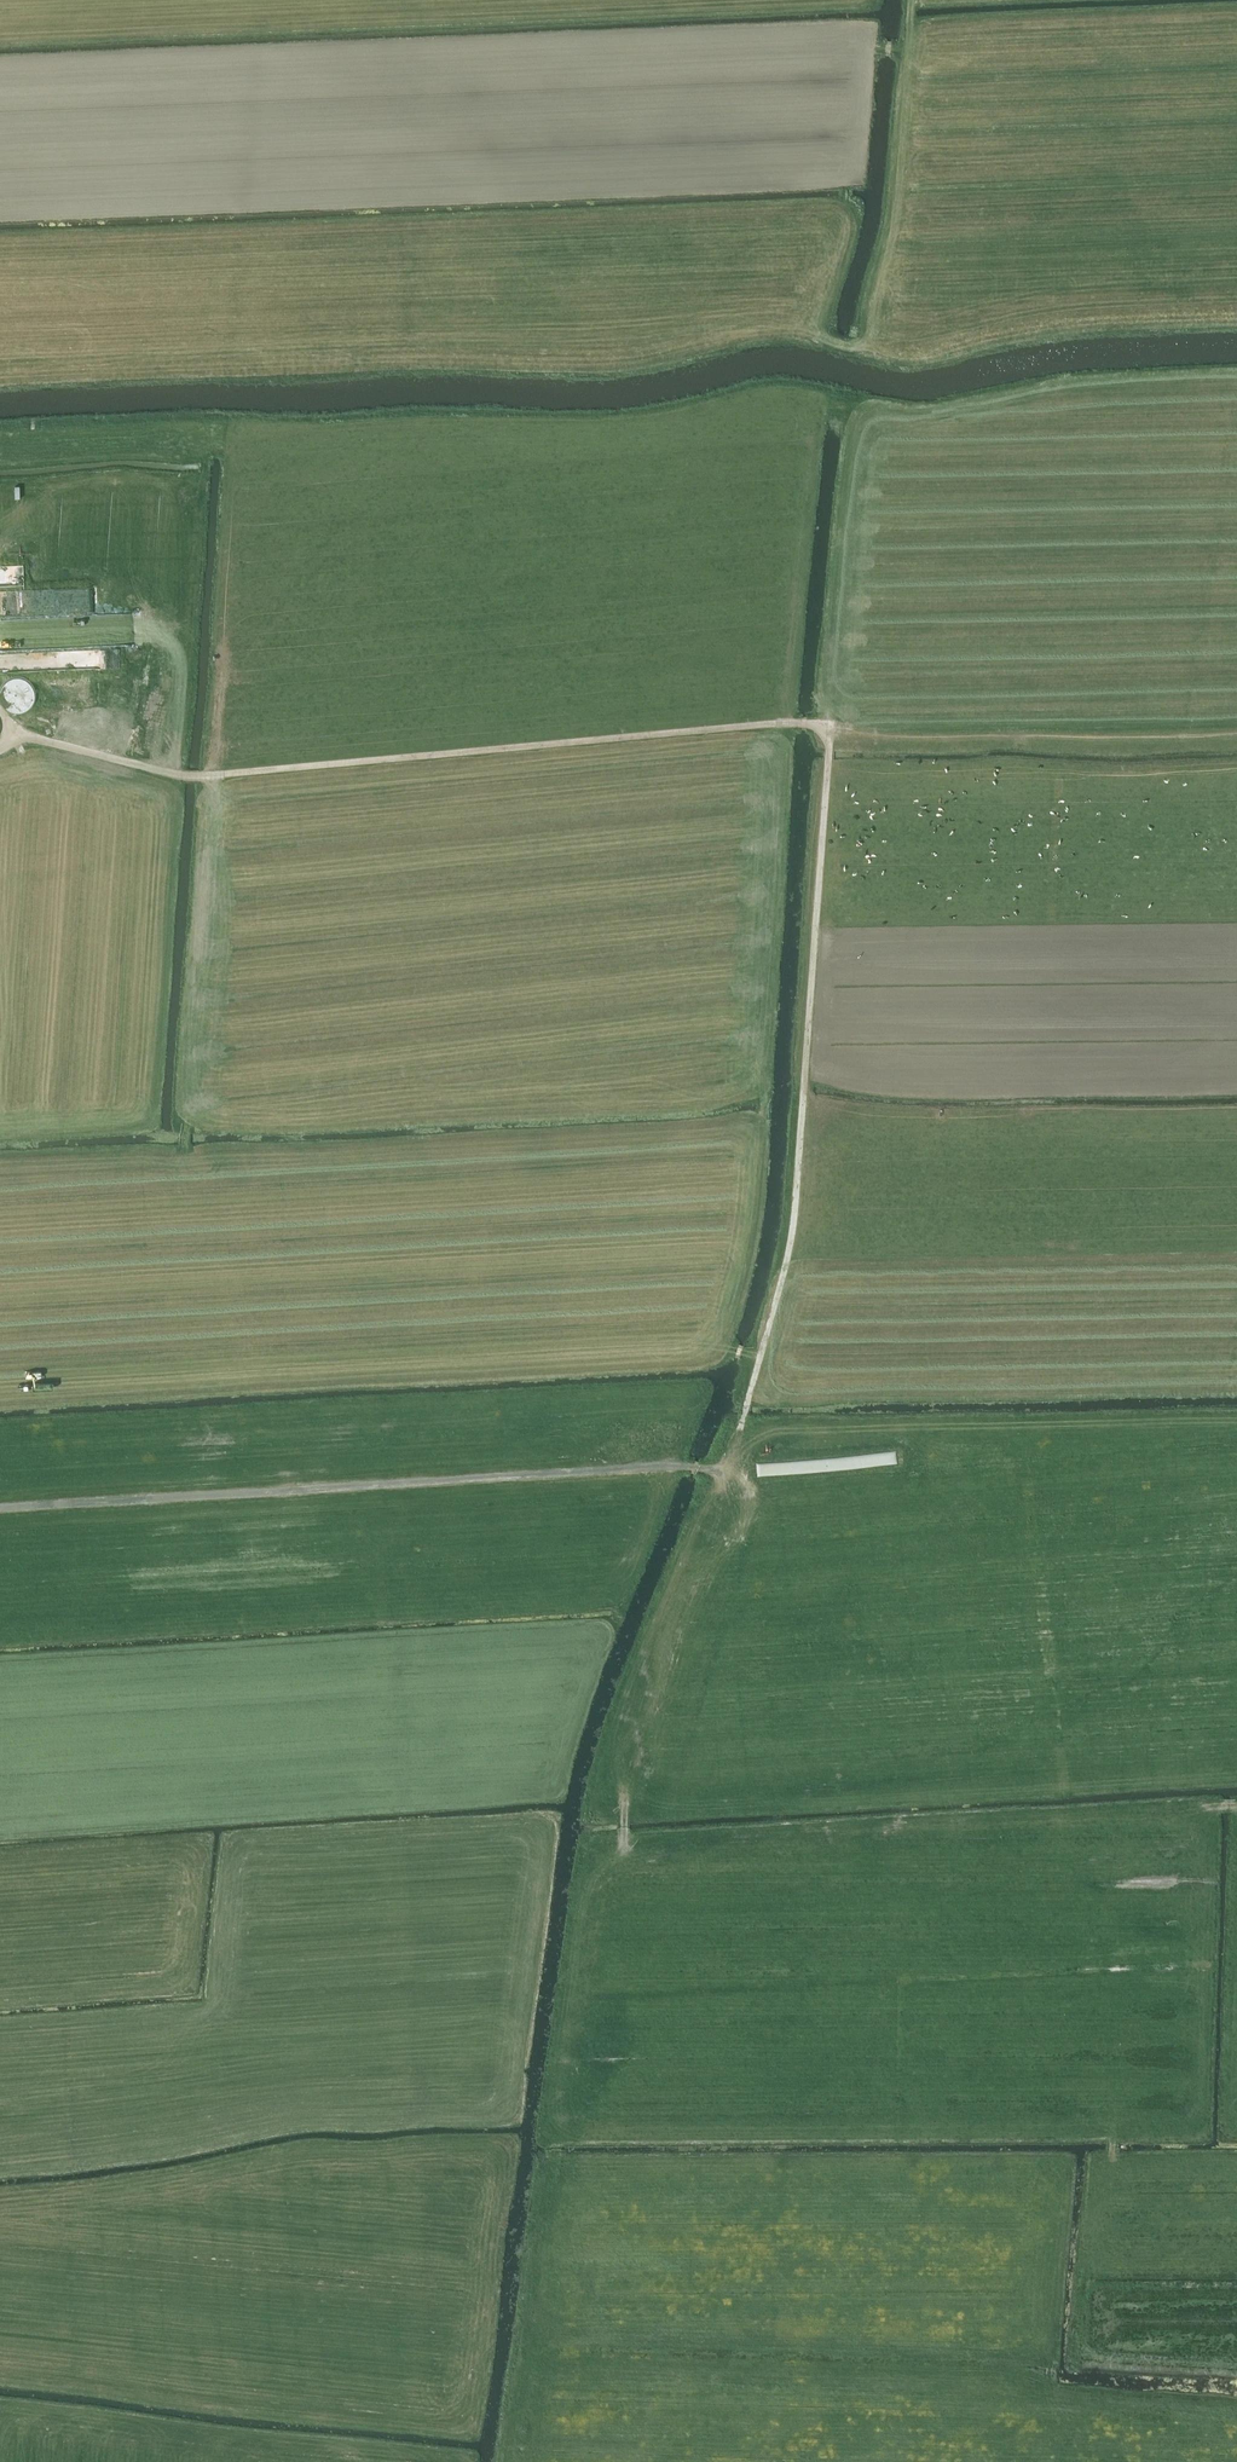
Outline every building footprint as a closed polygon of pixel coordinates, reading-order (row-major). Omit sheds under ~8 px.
[(34,687),(32,684),(29,681),(25,679),(21,677),(17,677),(13,678),(9,679),(6,682),(3,685),(1,688),(0,692),(0,698),(0,700),(2,704),(4,707),(7,710),(11,712),(15,713),(19,713),(22,713),(26,711),(30,709),(32,706),(34,703),(36,699),(36,695),(35,691),(34,687)]
